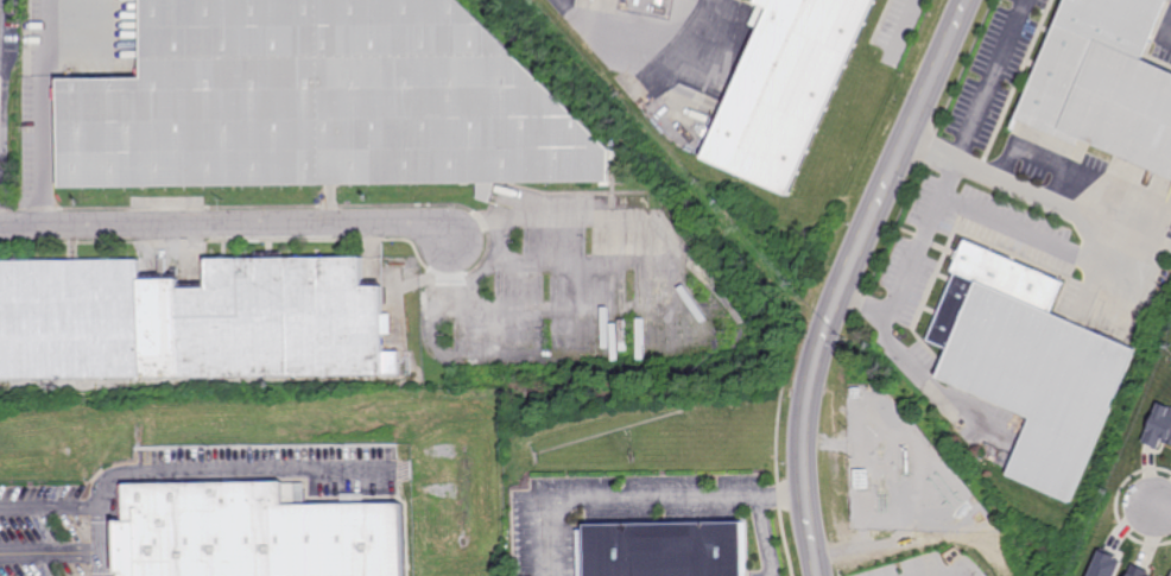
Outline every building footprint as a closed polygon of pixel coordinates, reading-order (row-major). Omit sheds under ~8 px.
[(146,69),(145,0),(454,0),(608,153),(608,182),(494,183),(488,204),(477,198),(477,181),(62,186),(61,120),(55,119),(53,88),(61,88),(61,81),(139,80),(138,68),(146,69)] [(755,4),(757,0),(875,0),(791,194),(704,156),(768,10),(755,4)] [(1140,63),(1170,76),(1170,174),(1081,137),(1077,146),(1015,120),(1065,0),(1166,0),(1140,63)] [(1061,280),(1047,312),(1134,348),(1070,501),(1005,474),(1028,416),(936,376),(947,350),(926,342),(955,273),(951,271),(964,240),(1061,280)] [(400,374),(0,378),(0,260),(141,259),(141,277),(182,277),(182,286),(204,286),(204,259),(363,257),(365,285),(382,285),(384,350),(400,350),(400,374)] [(1142,442),(1159,449),(1161,442),(1170,446),(1170,407),(1159,403),(1142,442)] [(885,462),(876,462),(878,452),(886,454),(885,462)] [(854,488),(854,469),(867,469),(867,488),(854,488)] [(410,502),(410,575),(124,575),(120,575),(120,515),(128,515),(128,481),(285,481),(285,485),(296,483),(297,502),(342,502),(342,499),(367,498),(367,502),(410,502)] [(743,521),(745,575),(579,575),(578,531),(583,531),(583,525),(743,521)] [(1090,575),(1118,575),(1125,559),(1101,550),(1090,575)] [(1128,575),(1147,575),(1150,571),(1133,564),(1128,575)]
